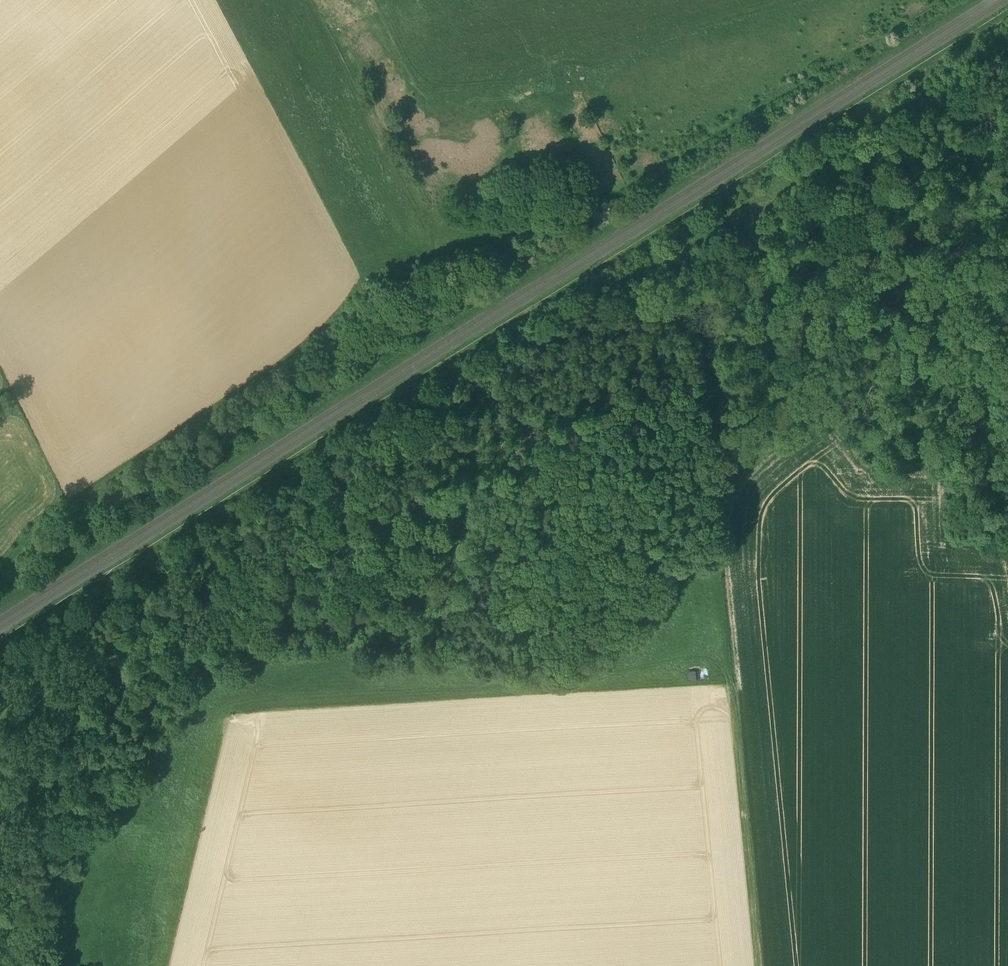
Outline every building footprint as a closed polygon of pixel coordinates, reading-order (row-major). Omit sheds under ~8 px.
[(697,678),(709,678),(709,669),(697,669),(697,678)]
